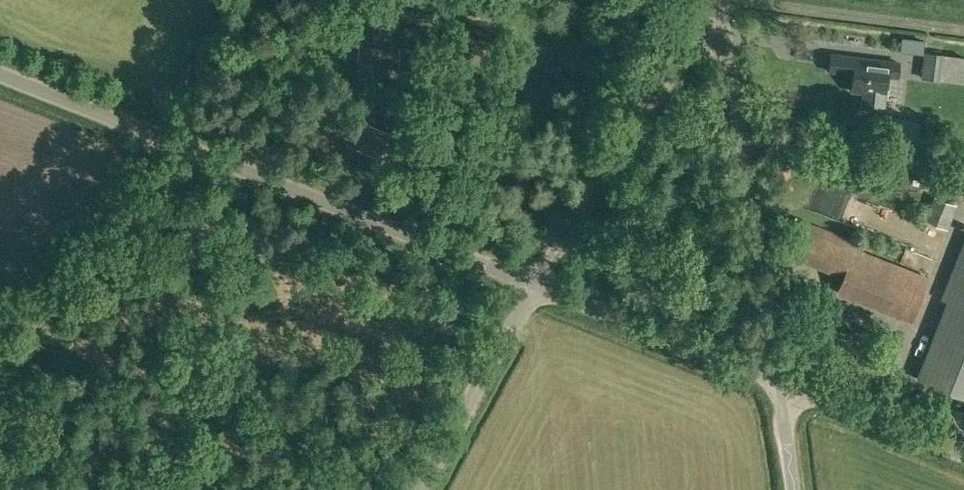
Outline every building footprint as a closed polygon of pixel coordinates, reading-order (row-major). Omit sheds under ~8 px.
[(927,44),(905,42),(904,52),(925,54),(921,80),(944,82),(948,55),(926,52),(927,44)] [(900,62),(831,54),(829,70),(853,73),(851,90),(864,92),(863,102),(883,105),(885,90),(887,75),(898,76),(900,62)] [(918,140),(921,123),(895,119),(892,137),(918,140)] [(946,228),(955,205),(937,198),(927,221),(946,228)] [(794,220),(781,255),(842,278),(854,248),(856,244),(794,220)] [(919,379),(963,396),(963,242),(942,298),(950,301),(941,324),(937,334),(919,379)] [(928,277),(914,271),(896,314),(912,320),(928,277)] [(850,316),(829,309),(825,320),(846,328),(850,316)]
